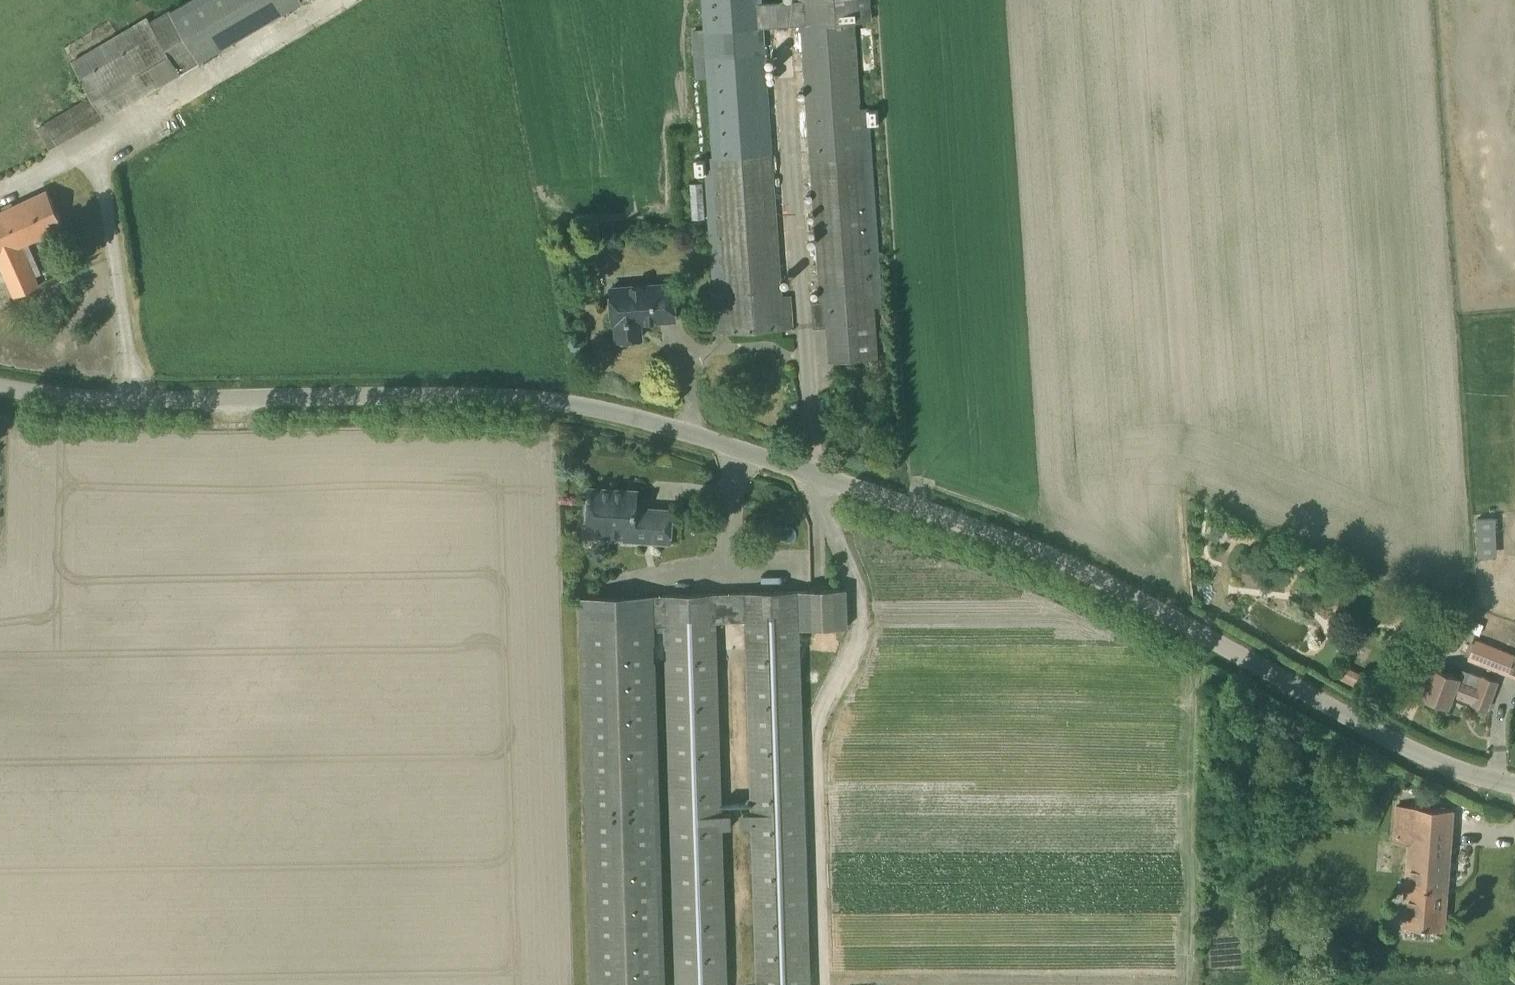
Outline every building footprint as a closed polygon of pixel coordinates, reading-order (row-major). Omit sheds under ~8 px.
[(302,1),(302,0),(190,0),(170,12),(199,61),(302,1)] [(759,0),(702,0),(703,15),(704,30),(761,26),(802,23),(812,22),(811,0),(786,0),(759,2),(759,0)] [(853,21),(870,20),(869,0),(811,0),(812,22),(812,24),(853,21)] [(72,62),(91,94),(36,127),(49,149),(199,61),(170,12),(151,23),(148,17),(72,62)] [(812,161),(821,302),(812,302),(813,328),(823,327),(829,327),(831,360),(876,357),(853,21),(812,24),(812,22),(802,23),(812,161)] [(708,77),(713,156),(726,332),(783,327),(770,154),(761,26),(704,30),(690,31),(694,78),(708,77)] [(708,174),(704,174),(713,292),(711,292),(714,333),(726,332),(713,156),(706,157),(708,174)] [(703,181),(689,182),(691,218),(706,217),(703,181)] [(14,296),(40,285),(22,245),(64,226),(47,190),(0,212),(0,265),(14,296)] [(673,283),(611,288),(613,323),(616,323),(617,339),(641,338),(640,322),(675,319),(673,283)] [(623,540),(670,543),(672,514),(645,513),(645,515),(635,514),(637,490),(589,487),(587,527),(605,528),(605,532),(624,533),(623,540)] [(1503,514),(1480,514),(1482,558),(1492,557),(1491,524),(1503,524),(1503,514)] [(667,624),(678,984),(726,984),(721,826),(732,826),(731,812),(721,813),(715,621),(747,620),(753,812),(742,813),(743,825),(753,824),(758,984),(810,984),(799,629),(847,627),(846,589),(666,594),(667,624)] [(624,596),(583,597),(595,984),(667,984),(653,625),(667,624),(666,594),(624,596)] [(1477,638),(1469,658),(1507,672),(1514,652),(1477,638)] [(1453,694),(1472,701),(1471,703),(1487,709),(1498,681),(1482,675),(1482,676),(1469,671),(1465,681),(1459,678),(1459,677),(1433,667),(1422,697),(1448,707),(1453,694)] [(1397,805),(1396,825),(1395,841),(1410,843),(1404,926),(1442,929),(1451,809),(1413,806),(1397,805)]
